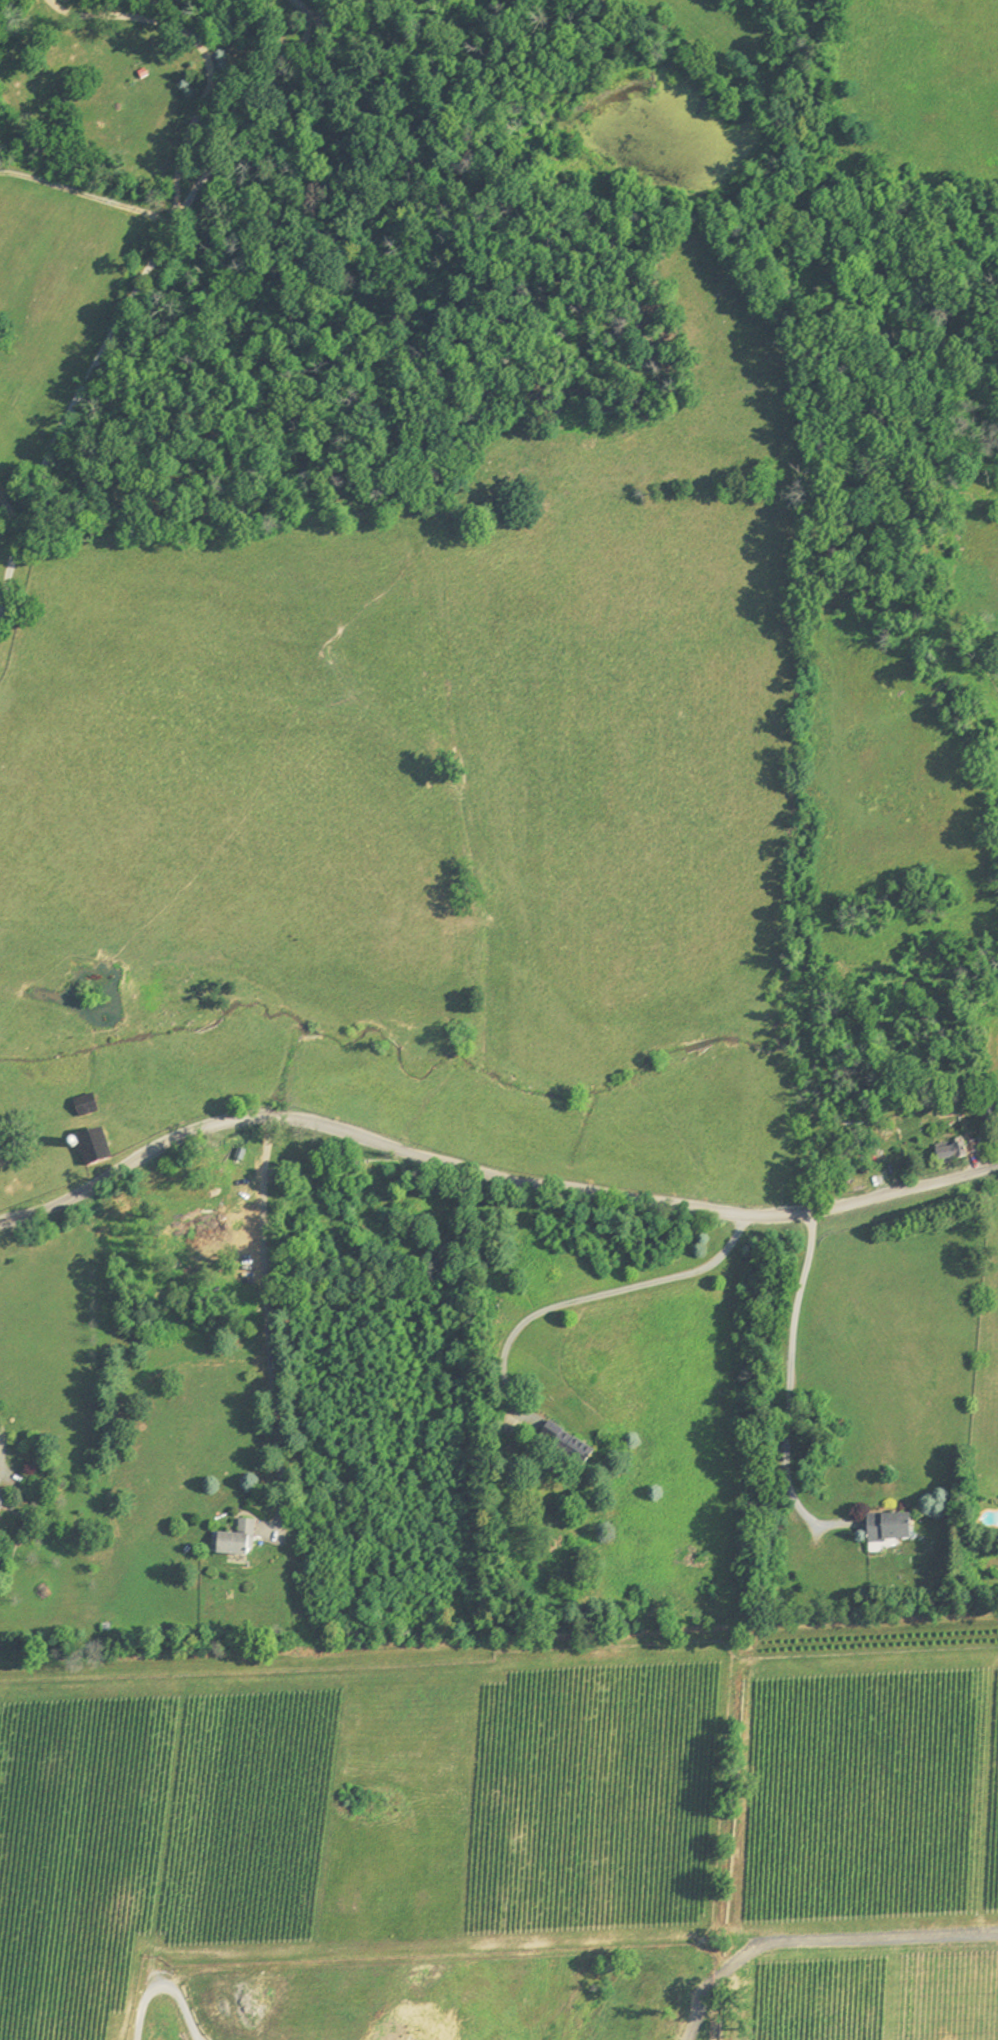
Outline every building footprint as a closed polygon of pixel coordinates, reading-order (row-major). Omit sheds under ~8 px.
[(80,1117),(99,1113),(97,1103),(78,1107),(80,1117)] [(983,1106),(983,1119),(997,1119),(997,1106),(983,1106)] [(111,1157),(102,1131),(80,1138),(88,1165),(111,1157)] [(939,1150),(943,1166),(971,1158),(967,1143),(939,1150)] [(584,1471),(596,1451),(551,1423),(539,1442),(584,1471)] [(870,1543),(914,1542),(914,1516),(870,1516),(870,1543)] [(256,1522),(240,1521),(239,1536),(215,1534),(214,1556),(253,1558),(256,1522)]
